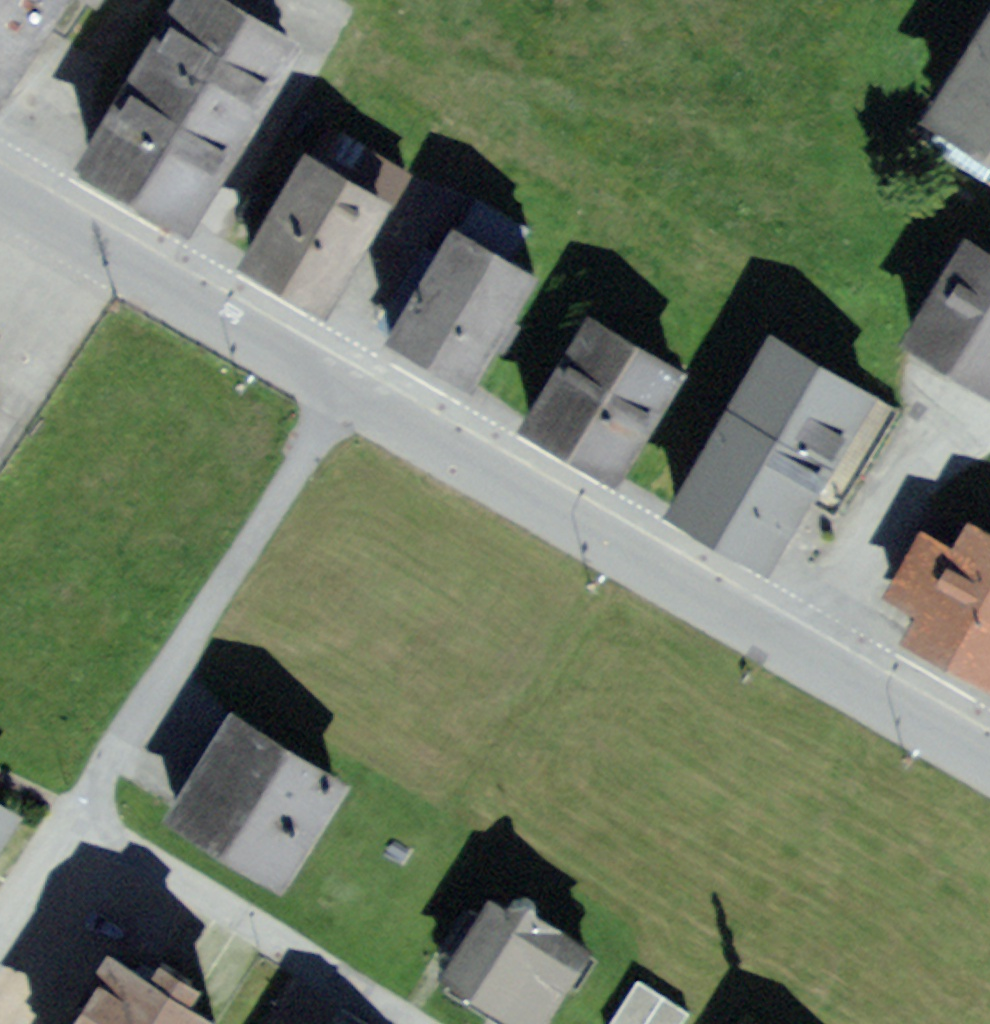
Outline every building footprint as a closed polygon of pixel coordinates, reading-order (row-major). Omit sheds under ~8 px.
[(56,0),(0,0),(0,89),(56,0)] [(212,0),(177,0),(68,169),(186,244),(252,141),(305,60),(212,0)] [(989,0),(985,0),(908,143),(989,187),(989,1),(989,0)] [(398,205),(310,155),(244,271),(331,321),(374,247),(398,205)] [(542,286),(452,234),(430,272),(385,349),(474,401),(542,286)] [(962,248),(901,350),(989,403),(989,264),(962,248)] [(688,385),(585,318),(512,432),(615,498),(668,416),(688,385)] [(878,404),(769,341),(662,525),(735,567),(769,510),(778,515),(805,530),(878,404)] [(963,514),(948,541),(913,521),(870,596),(903,614),(888,641),(975,690),(989,698),(989,529),(963,514)] [(342,782),(221,705),(154,809),(276,886),(342,782)] [(496,888),(440,979),(513,1023),(517,1023),(572,935),(496,888)] [(109,941),(55,1023),(210,1023),(218,1011),(186,990),(198,973),(163,951),(152,969),(136,959),(109,941)] [(638,984),(612,1023),(674,1023),(682,1011),(638,984)]
